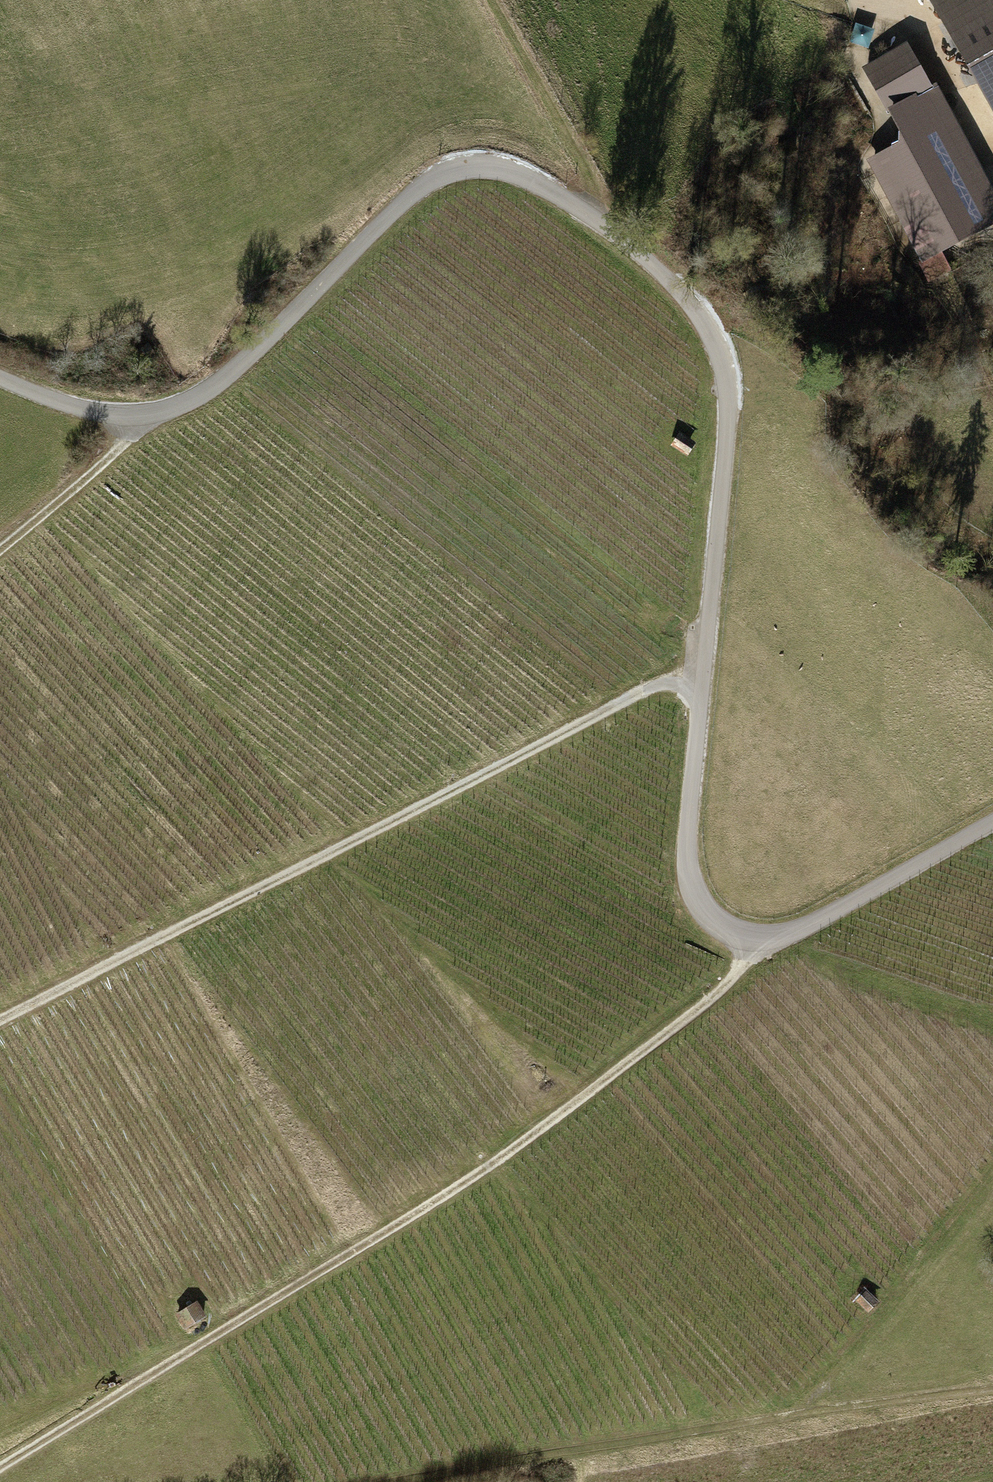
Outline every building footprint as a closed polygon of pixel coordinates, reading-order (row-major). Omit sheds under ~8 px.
[(992,111),(992,0),(930,0),(992,111)] [(865,68),(888,108),(929,85),(907,45),(865,68)] [(937,87),(891,111),(908,143),(867,165),(918,263),(942,250),(992,223),(992,193),(937,87)] [(942,250),(918,263),(927,283),(952,271),(942,250)] [(681,435),(673,445),(688,455),(695,445),(681,435)] [(673,624),(667,631),(676,638),(682,630),(673,624)] [(879,1302),(866,1289),(855,1300),(867,1313),(879,1302)] [(177,1315),(185,1328),(204,1317),(196,1304),(177,1315)]
